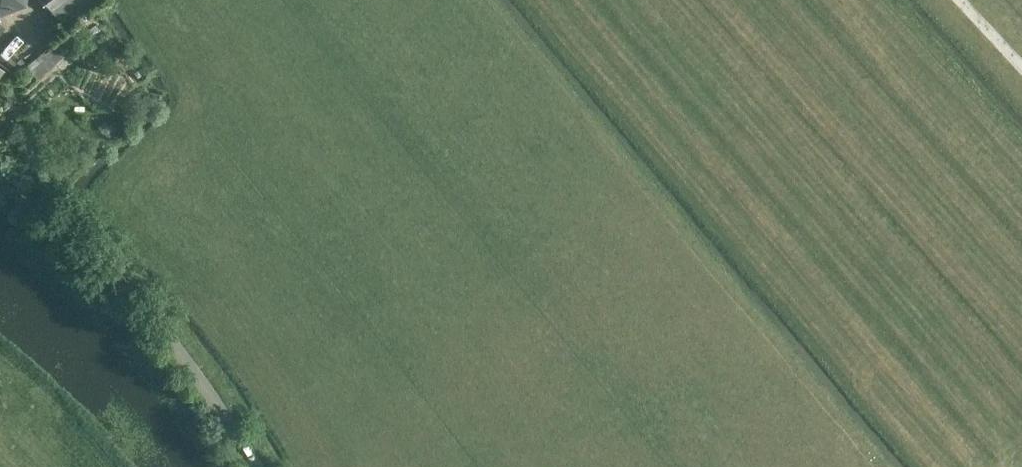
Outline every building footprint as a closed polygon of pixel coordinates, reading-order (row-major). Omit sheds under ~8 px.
[(60,21),(79,6),(75,0),(43,0),(60,21)] [(28,65),(39,77),(66,53),(55,40),(28,65)]
